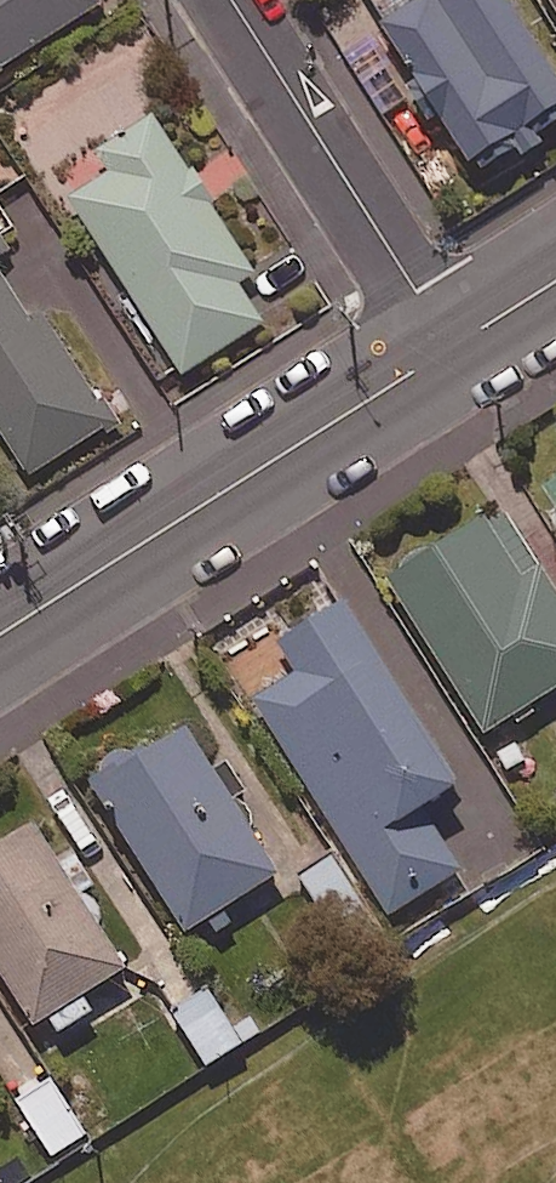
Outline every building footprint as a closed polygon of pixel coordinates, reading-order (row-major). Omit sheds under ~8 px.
[(10,71),(8,67),(114,1),(113,0),(0,0),(0,77),(10,71)] [(391,31),(387,33),(421,89),(409,96),(432,133),(441,128),(472,179),(518,151),(528,167),(546,155),(540,145),(555,136),(555,78),(508,0),(372,0),(391,31)] [(555,15),(555,0),(546,0),(555,15)] [(264,274),(160,114),(102,151),(115,171),(74,198),(189,376),(271,323),(246,285),(264,274)] [(0,232),(0,423),(33,475),(111,426),(113,430),(124,423),(110,401),(105,405),(48,315),(40,320),(2,260),(14,253),(0,232)] [(397,579),(495,731),(555,692),(555,583),(512,514),(497,524),(493,517),(397,579)] [(473,790),(350,599),(282,643),(300,672),(260,698),(398,911),(468,867),(434,815),(473,790)] [(109,775),(98,782),(196,934),(289,874),(242,800),(255,792),(235,762),(221,771),(195,731),(157,756),(152,748),(140,755),(135,753),(125,753),(117,757),(113,762),(110,768),(109,775)] [(42,1028),(136,968),(88,894),(101,885),(82,855),(67,864),(42,824),(3,849),(0,844),(0,962),(42,1028)] [(400,949),(338,852),(304,874),(365,971),(400,949)] [(245,1038),(212,988),(177,1011),(210,1061),(245,1038)] [(96,1142),(58,1082),(26,1102),(65,1162),(96,1142)]
